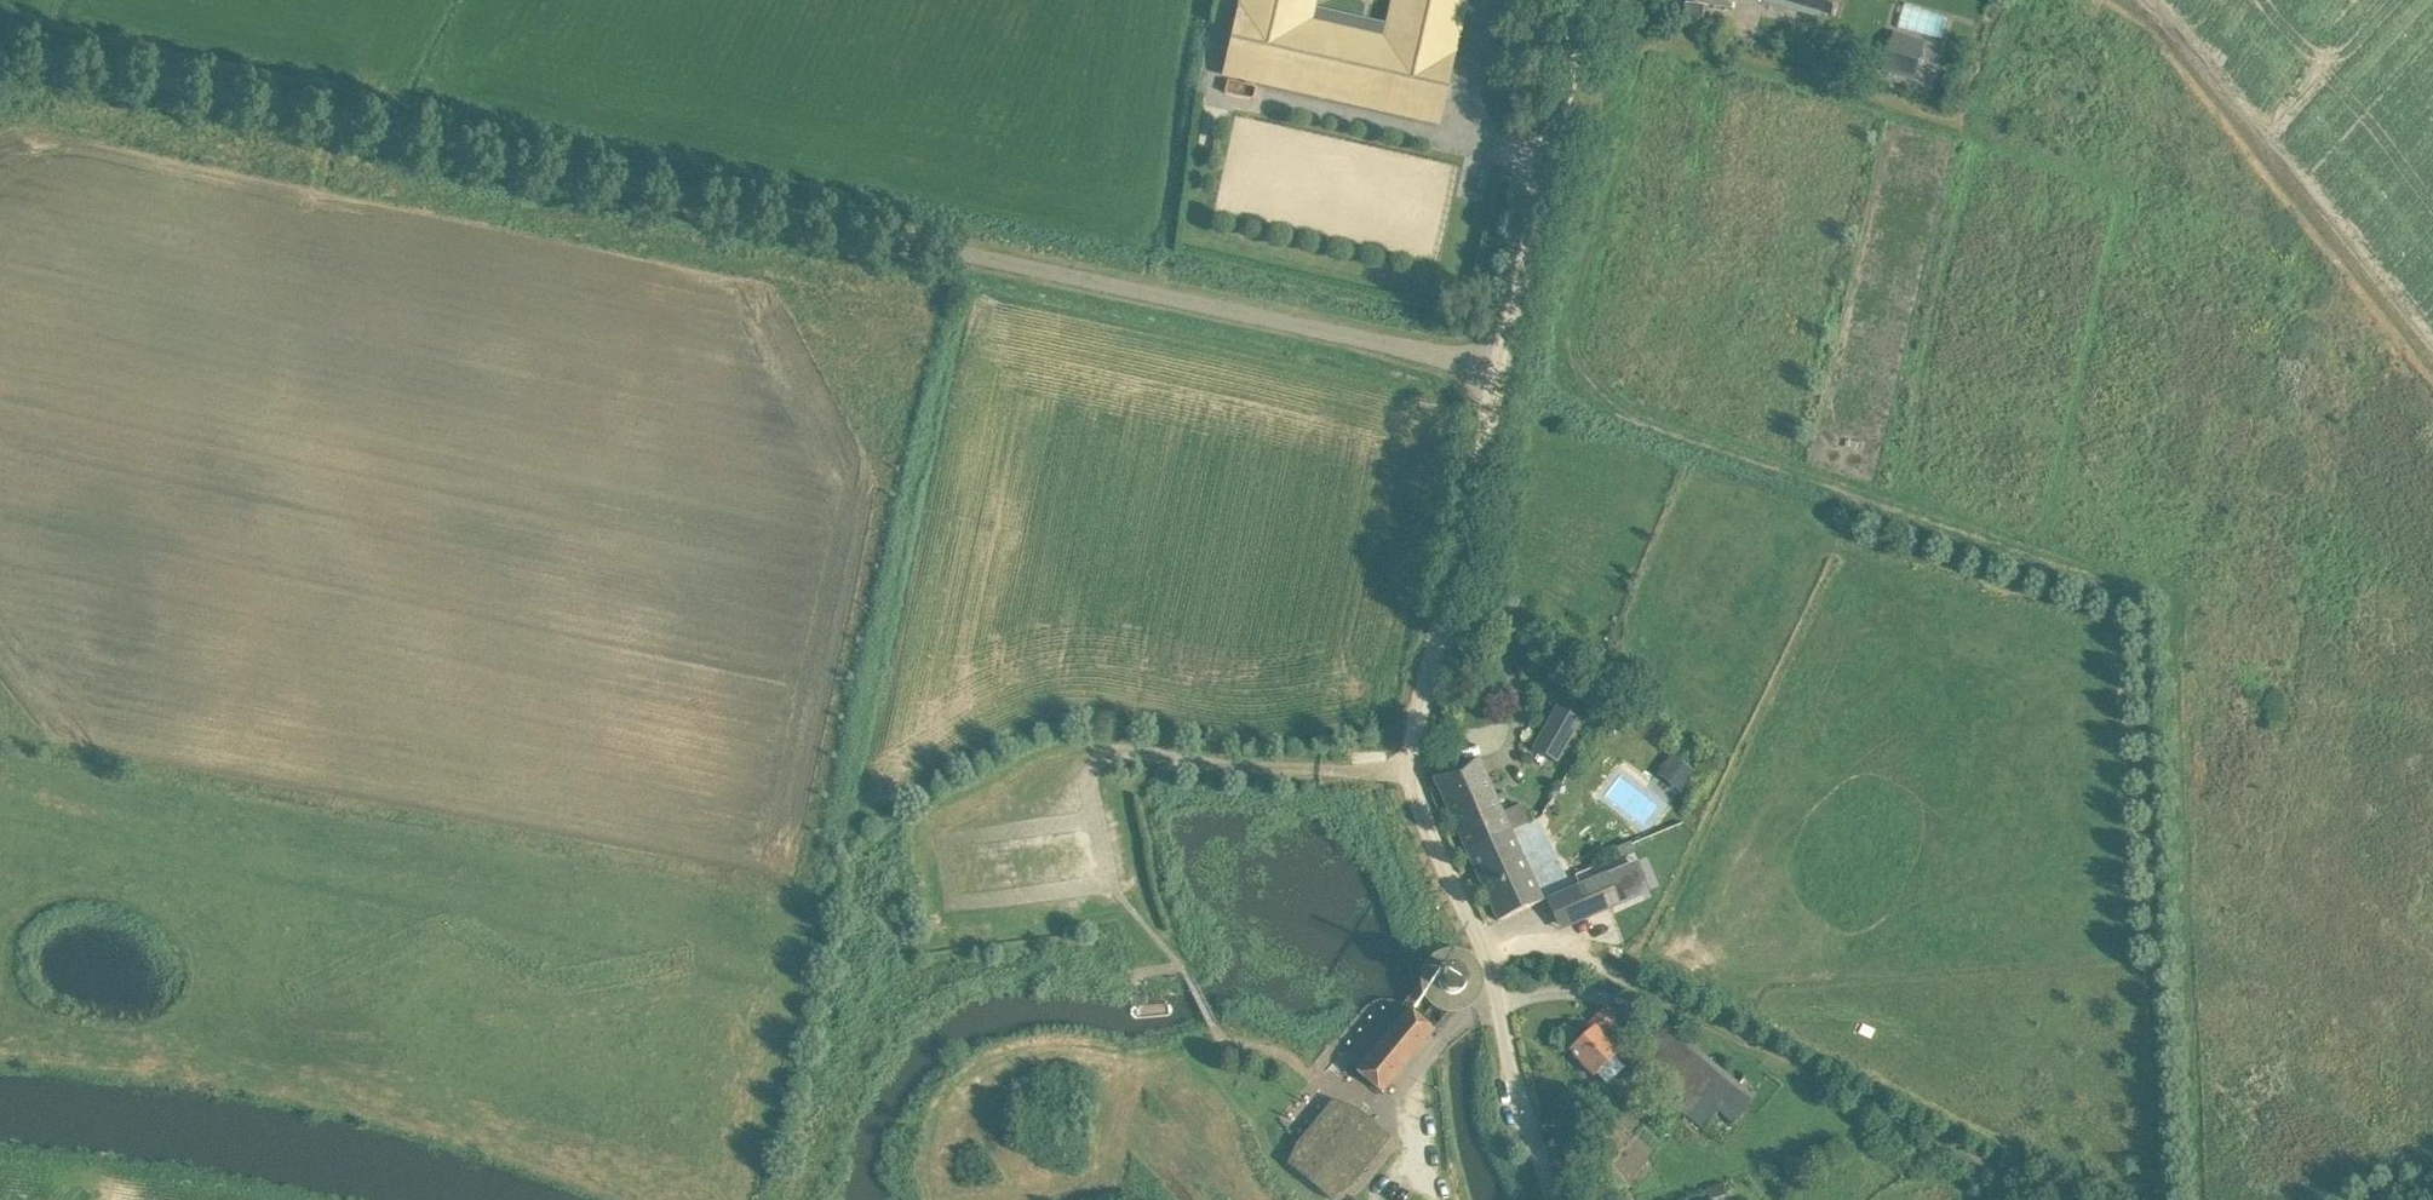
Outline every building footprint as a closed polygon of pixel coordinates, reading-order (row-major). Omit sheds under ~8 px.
[(1227,74),(1437,122),(1464,3),(1453,0),(1410,0),(1400,43),(1293,18),(1297,0),(1243,0),(1242,7),(1227,74)] [(1708,24),(1709,7),(1729,9),(1730,0),(1679,0),(1676,21),(1708,24)] [(1818,15),(1823,0),(1767,0),(1818,15)] [(1838,17),(1841,6),(1833,4),(1830,14),(1838,17)] [(1892,45),(1884,73),(1916,83),(1924,55),(1892,45)] [(1532,748),(1557,762),(1580,721),(1556,707),(1532,748)] [(1697,772),(1674,755),(1659,774),(1682,791),(1697,772)] [(1434,778),(1466,849),(1510,829),(1477,757),(1434,778)] [(1510,829),(1466,849),(1499,920),(1542,901),(1510,829)] [(1607,873),(1576,886),(1589,917),(1620,904),(1607,873)] [(1435,981),(1435,983),(1436,985),(1436,987),(1438,989),(1440,991),(1442,993),(1444,994),(1447,995),(1450,995),(1451,995),(1453,995),(1455,995),(1458,994),(1460,992),(1462,990),(1464,988),(1465,985),(1466,983),(1467,981),(1467,979),(1466,976),(1466,974),(1465,972),(1463,969),(1462,967),(1460,966),(1459,966),(1457,964),(1454,963),(1451,963),(1449,963),(1446,964),(1443,965),(1442,966),(1440,967),(1438,969),(1436,972),(1435,974),(1435,976),(1434,978),(1435,981)] [(1357,1070),(1383,1092),(1434,1030),(1409,1008),(1357,1070)] [(1624,1067),(1614,1057),(1619,1053),(1601,1033),(1616,1020),(1605,1008),(1585,1026),(1590,1031),(1569,1049),(1594,1076),(1597,1073),(1606,1084),(1624,1067)] [(1733,1123),(1754,1097),(1664,1022),(1627,1066),(1703,1128),(1718,1110),(1733,1123)] [(1353,1185),(1392,1138),(1357,1109),(1333,1099),(1296,1144),(1287,1164),(1331,1199),(1353,1185)]
